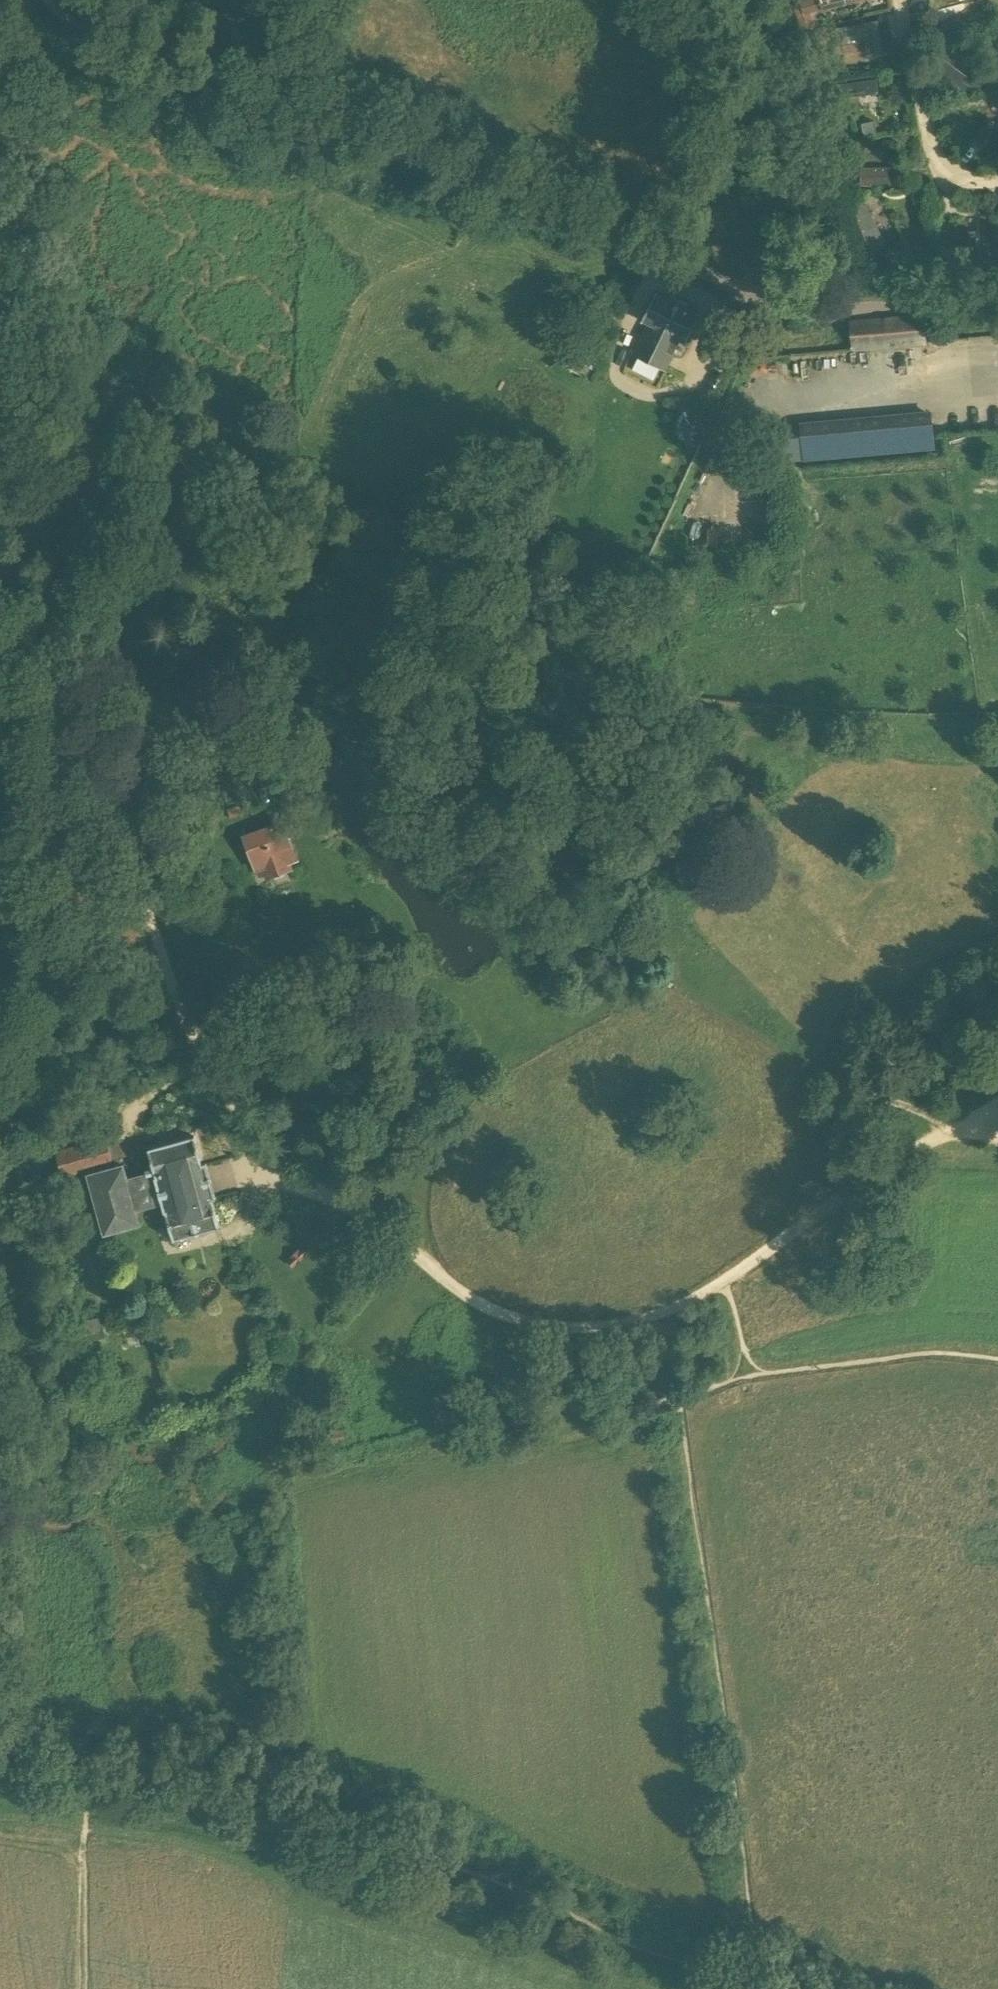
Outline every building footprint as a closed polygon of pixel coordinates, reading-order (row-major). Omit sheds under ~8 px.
[(798,2),(802,15),(811,12),(817,10),(814,0),(798,0),(798,2)] [(909,21),(909,28),(917,56),(997,36),(997,27),(992,0),(981,0),(909,21)] [(877,21),(835,30),(840,49),(881,40),(877,21)] [(917,56),(929,102),(997,84),(997,36),(917,56)] [(843,84),(845,106),(882,102),(879,80),(843,84)] [(929,102),(939,140),(940,144),(942,148),(944,151),(946,154),(949,158),(951,160),(955,163),(958,165),(961,167),(965,169),(969,170),(973,171),(980,172),(987,173),(994,173),(997,173),(997,84),(929,102)] [(874,120),(862,123),(865,136),(877,133),(874,120)] [(920,128),(830,143),(842,197),(928,183),(937,181),(935,178),(933,175),(931,171),(930,167),(929,164),(928,160),(920,128)] [(928,183),(842,197),(857,255),(876,257),(908,257),(938,257),(928,183)] [(655,293),(642,320),(647,323),(634,351),(666,367),(680,339),(685,342),(699,314),(684,307),(687,302),(673,295),(670,300),(655,293)] [(854,349),(923,342),(921,317),(921,315),(919,315),(854,321),(853,321),(851,321),(851,323),(852,323),(854,346),(854,349)] [(805,460),(933,448),(930,414),(802,426),(805,460)] [(227,809),(230,818),(242,814),(240,805),(227,809)] [(279,816),(244,830),(260,872),(266,870),(268,876),(290,867),(288,861),(296,859),(279,816)] [(164,1201),(174,1240),(220,1227),(212,1199),(216,1198),(206,1163),(202,1164),(195,1136),(149,1149),(155,1172),(127,1179),(123,1166),(89,1175),(105,1232),(139,1223),(135,1209),(164,1201)] [(101,1145),(52,1158),(58,1181),(107,1168),(101,1145)] [(79,1341),(79,1342),(105,1336),(100,1317),(75,1322),(75,1324),(69,1325),(73,1342),(79,1341)]
